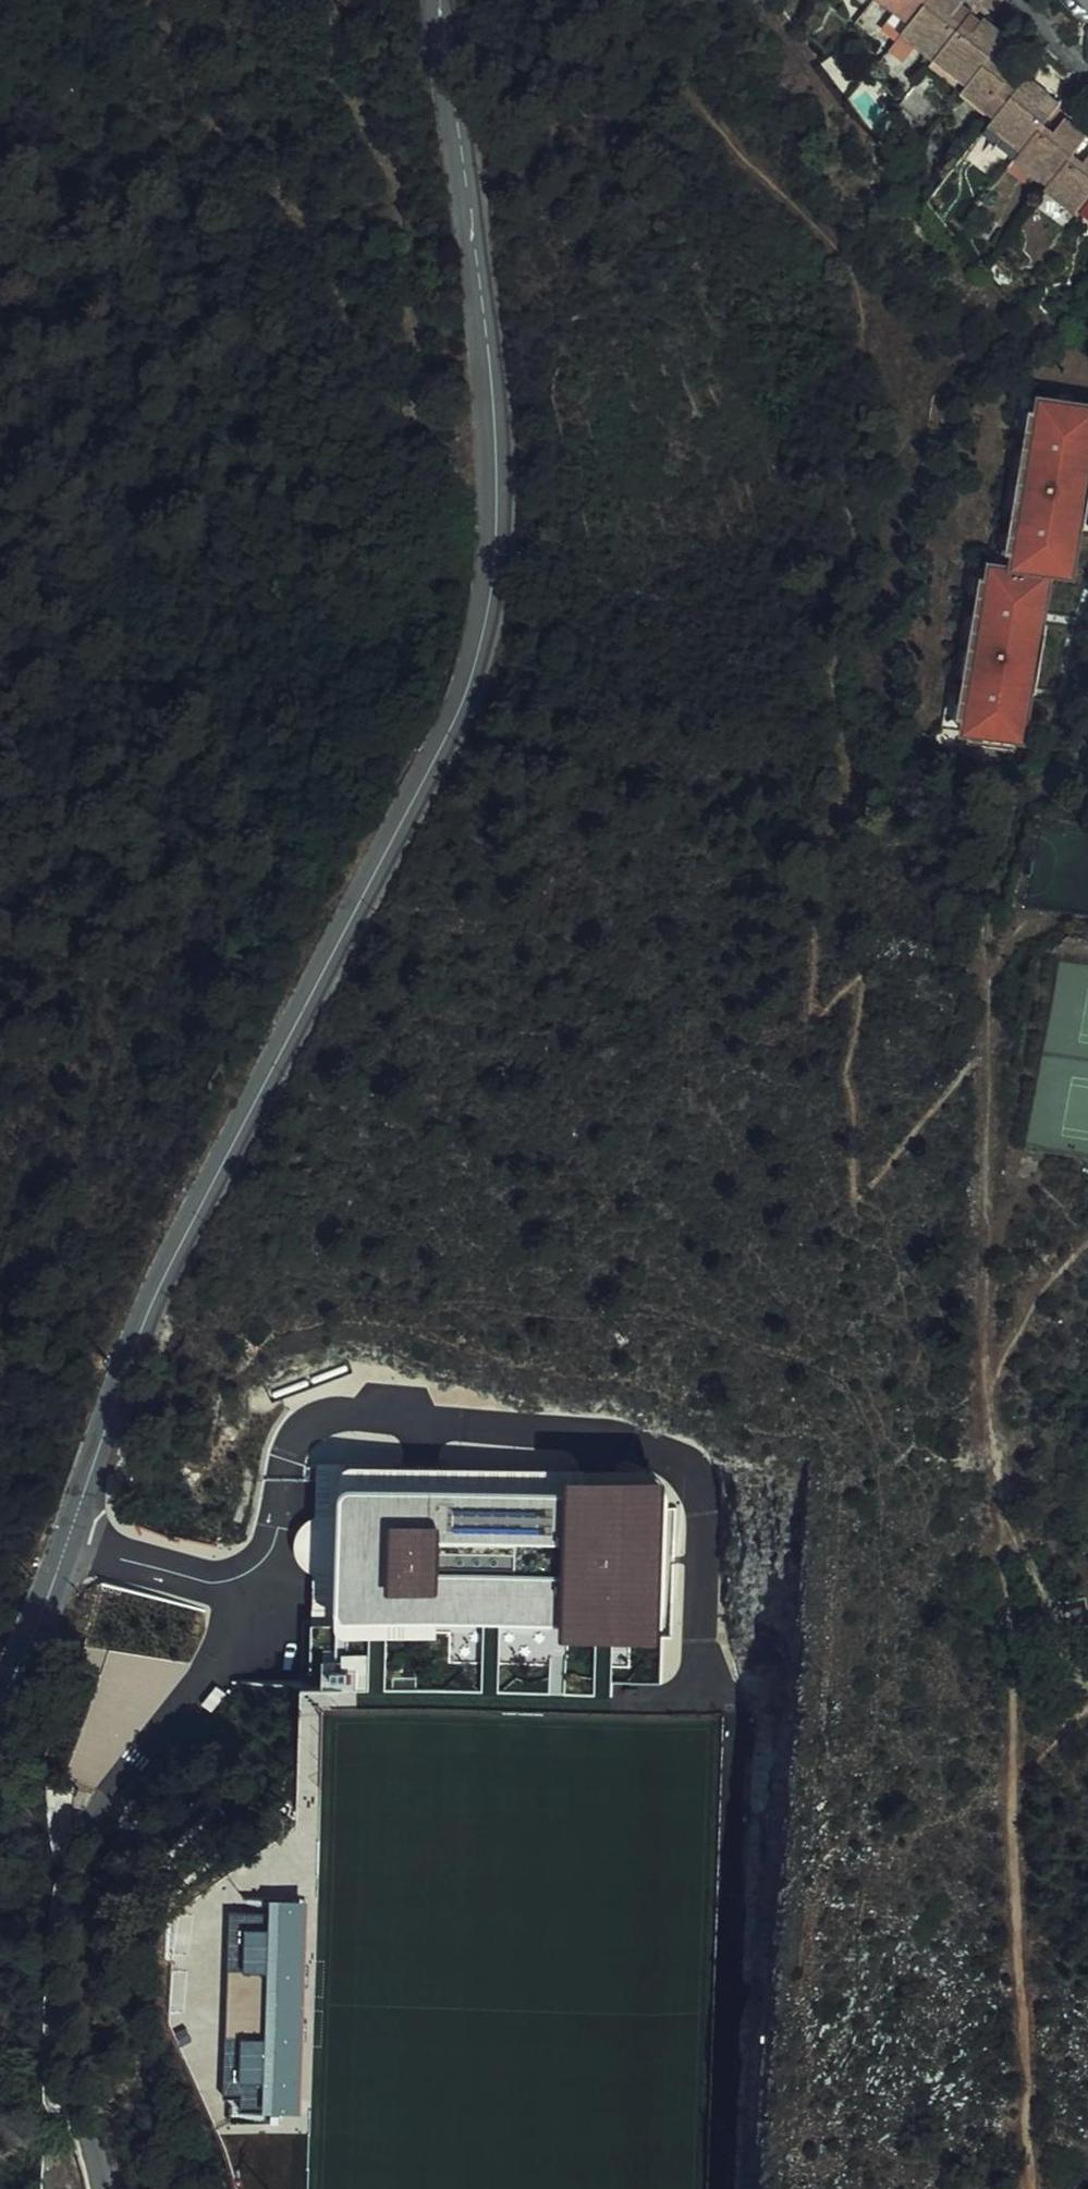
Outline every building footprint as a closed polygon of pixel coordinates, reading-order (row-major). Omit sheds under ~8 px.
[(863,10),(896,37),(925,0),(870,0),(867,5),(863,10)] [(889,46),(920,72),(947,37),(938,29),(949,13),(933,0),(925,0),(896,37),(889,46)] [(947,37),(920,72),(953,98),(982,59),(991,47),(969,29),(956,45),(947,37)] [(953,98),(948,104),(981,131),(991,119),(980,109),(1004,77),(982,59),(953,98)] [(981,131),(975,138),(1007,163),(1028,135),(1035,128),(1027,122),(1038,109),(1013,89),(991,119),(981,131)] [(1007,163),(1002,169),(1036,197),(1059,167),(1074,148),(1051,129),(1039,144),(1028,135),(1007,163)] [(1087,195),(1087,165),(1081,160),(1068,174),(1059,167),(1036,197),(1033,200),(1064,226),(1070,218),(1087,195)] [(1070,218),(1087,233),(1087,195),(1070,218)] [(995,523),(986,570),(1006,572),(1037,404),(1018,400),(1009,448),(1014,449),(1001,524),(995,523)] [(953,736),(1014,748),(1023,698),(1027,699),(1040,629),(1036,628),(1045,579),(1066,583),(1076,534),(1080,535),(1087,490),(1087,413),(1037,404),(1006,572),(986,570),(984,569),(953,736)] [(934,733),(953,736),(984,569),(966,567),(957,616),(962,617),(949,686),(944,685),(934,733)] [(667,1476),(315,1468),(309,1695),(611,1703),(612,1687),(662,1688),(667,1476)] [(989,1571),(1006,1573),(1008,1559),(990,1557),(989,1571)] [(229,1909),(225,2091),(266,2092),(265,2108),(304,2109),(310,1899),(270,1898),(270,1910),(229,1909)]
